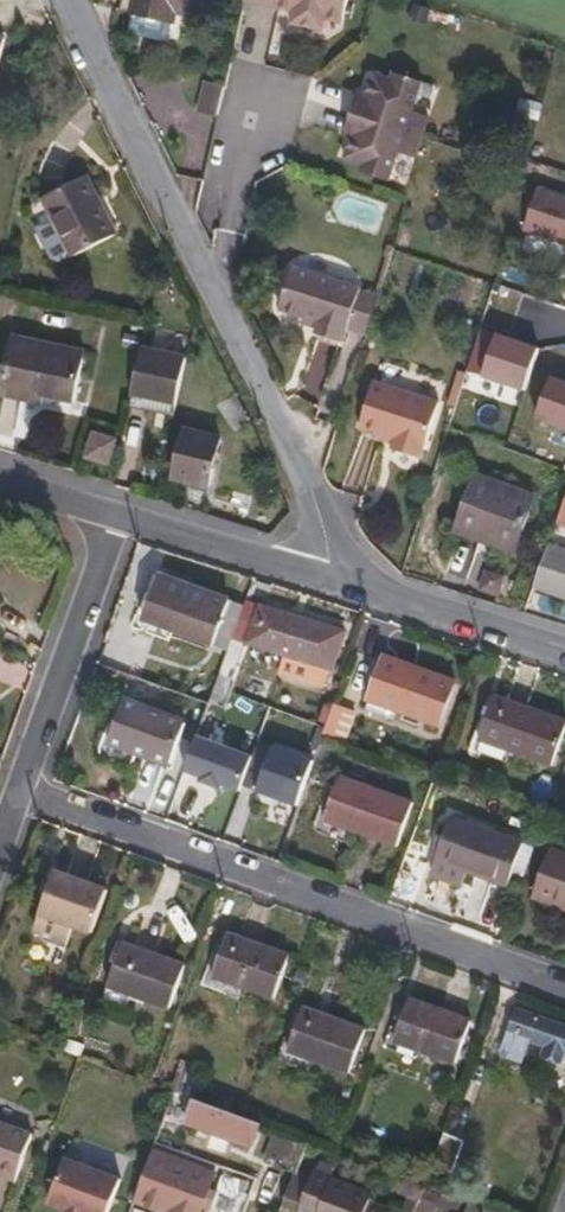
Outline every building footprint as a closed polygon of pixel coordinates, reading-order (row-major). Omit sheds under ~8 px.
[(130,16),(170,24),(172,16),(192,21),(197,0),(134,0),(130,16)] [(279,6),(280,3),(296,7),(293,21),(325,28),(329,11),(346,15),(349,0),(254,0),(279,6)] [(416,112),(426,82),(397,72),(396,79),(378,73),(370,96),(362,93),(348,133),(356,136),(348,159),(365,164),(363,172),(392,182),(402,152),(418,158),(432,117),(416,112)] [(217,113),(224,87),(208,83),(201,109),(217,113)] [(207,174),(214,146),(195,142),(189,170),(207,174)] [(90,175),(44,197),(71,255),(118,233),(90,175)] [(369,296),(371,291),(303,267),(288,310),(311,318),(326,323),(324,330),(322,335),(349,345),(353,334),(356,335),(357,331),(369,296)] [(375,336),(387,301),(369,296),(357,331),(375,336)] [(311,318),(309,324),(324,330),(326,323),(311,318)] [(0,392),(39,399),(48,391),(74,395),(82,347),(12,334),(0,392)] [(175,404),(188,348),(144,339),(131,395),(175,404)] [(429,453),(446,406),(381,384),(365,431),(398,442),(395,450),(422,460),(426,452),(429,453)] [(210,487),(222,438),(186,431),(176,479),(210,487)] [(106,465),(115,439),(93,432),(85,457),(106,465)] [(515,545),(531,499),(475,476),(454,532),(476,541),(480,531),(515,545)] [(563,500),(560,509),(555,522),(564,526),(564,500),(563,500)] [(511,553),(515,545),(480,531),(476,541),(511,553)] [(547,543),(532,586),(564,597),(564,550),(547,543)] [(213,643),(229,602),(157,576),(141,617),(213,643)] [(330,670),(343,633),(258,605),(245,643),(330,670)] [(439,725),(455,683),(382,657),(366,699),(439,725)] [(287,661),(283,676),(328,687),(332,672),(287,661)] [(564,724),(564,723),(494,698),(479,739),(550,765),(564,724)] [(170,763),(185,722),(123,699),(102,754),(128,763),(132,750),(142,753),(170,763)] [(245,791),(252,752),(196,741),(189,780),(245,791)] [(278,743),(258,793),(299,810),(319,760),(278,743)] [(395,845),(411,803),(339,778),(322,819),(395,845)] [(506,885),(522,843),(450,818),(434,859),(467,871),(506,885)] [(547,850),(531,897),(564,909),(564,856),(547,850)] [(429,873),(461,885),(467,871),(434,859),(429,873)] [(91,933),(107,891),(54,871),(39,914),(91,933)] [(271,998),(287,956),(227,935),(211,976),(271,998)] [(169,1007),(184,966),(122,945),(106,985),(169,1007)] [(454,1064),(469,1021),(408,999),(392,1042),(454,1064)] [(516,1008),(499,1051),(518,1059),(526,1037),(545,1044),(541,1054),(560,1061),(564,1050),(564,1026),(516,1008)] [(347,1072),(362,1030),(301,1009),(286,1050),(347,1072)] [(256,1121),(241,1116),(192,1098),(183,1121),(239,1141),(244,1128),(253,1131),(256,1121)] [(29,1135),(0,1125),(0,1177),(12,1182),(29,1135)] [(298,1166),(308,1141),(276,1129),(264,1161),(295,1173),(298,1166)] [(118,1181),(62,1161),(46,1206),(63,1211),(107,1211),(118,1181)] [(176,1164),(168,1161),(150,1208),(162,1211),(196,1211),(199,1204),(202,1205),(207,1193),(205,1191),(211,1174),(187,1166),(185,1173),(174,1170),(176,1164)] [(295,1173),(283,1206),(296,1211),(312,1171),(298,1166),(295,1173)] [(371,1193),(312,1171),(296,1211),(298,1211),(379,1211),(366,1208),(371,1193)]
